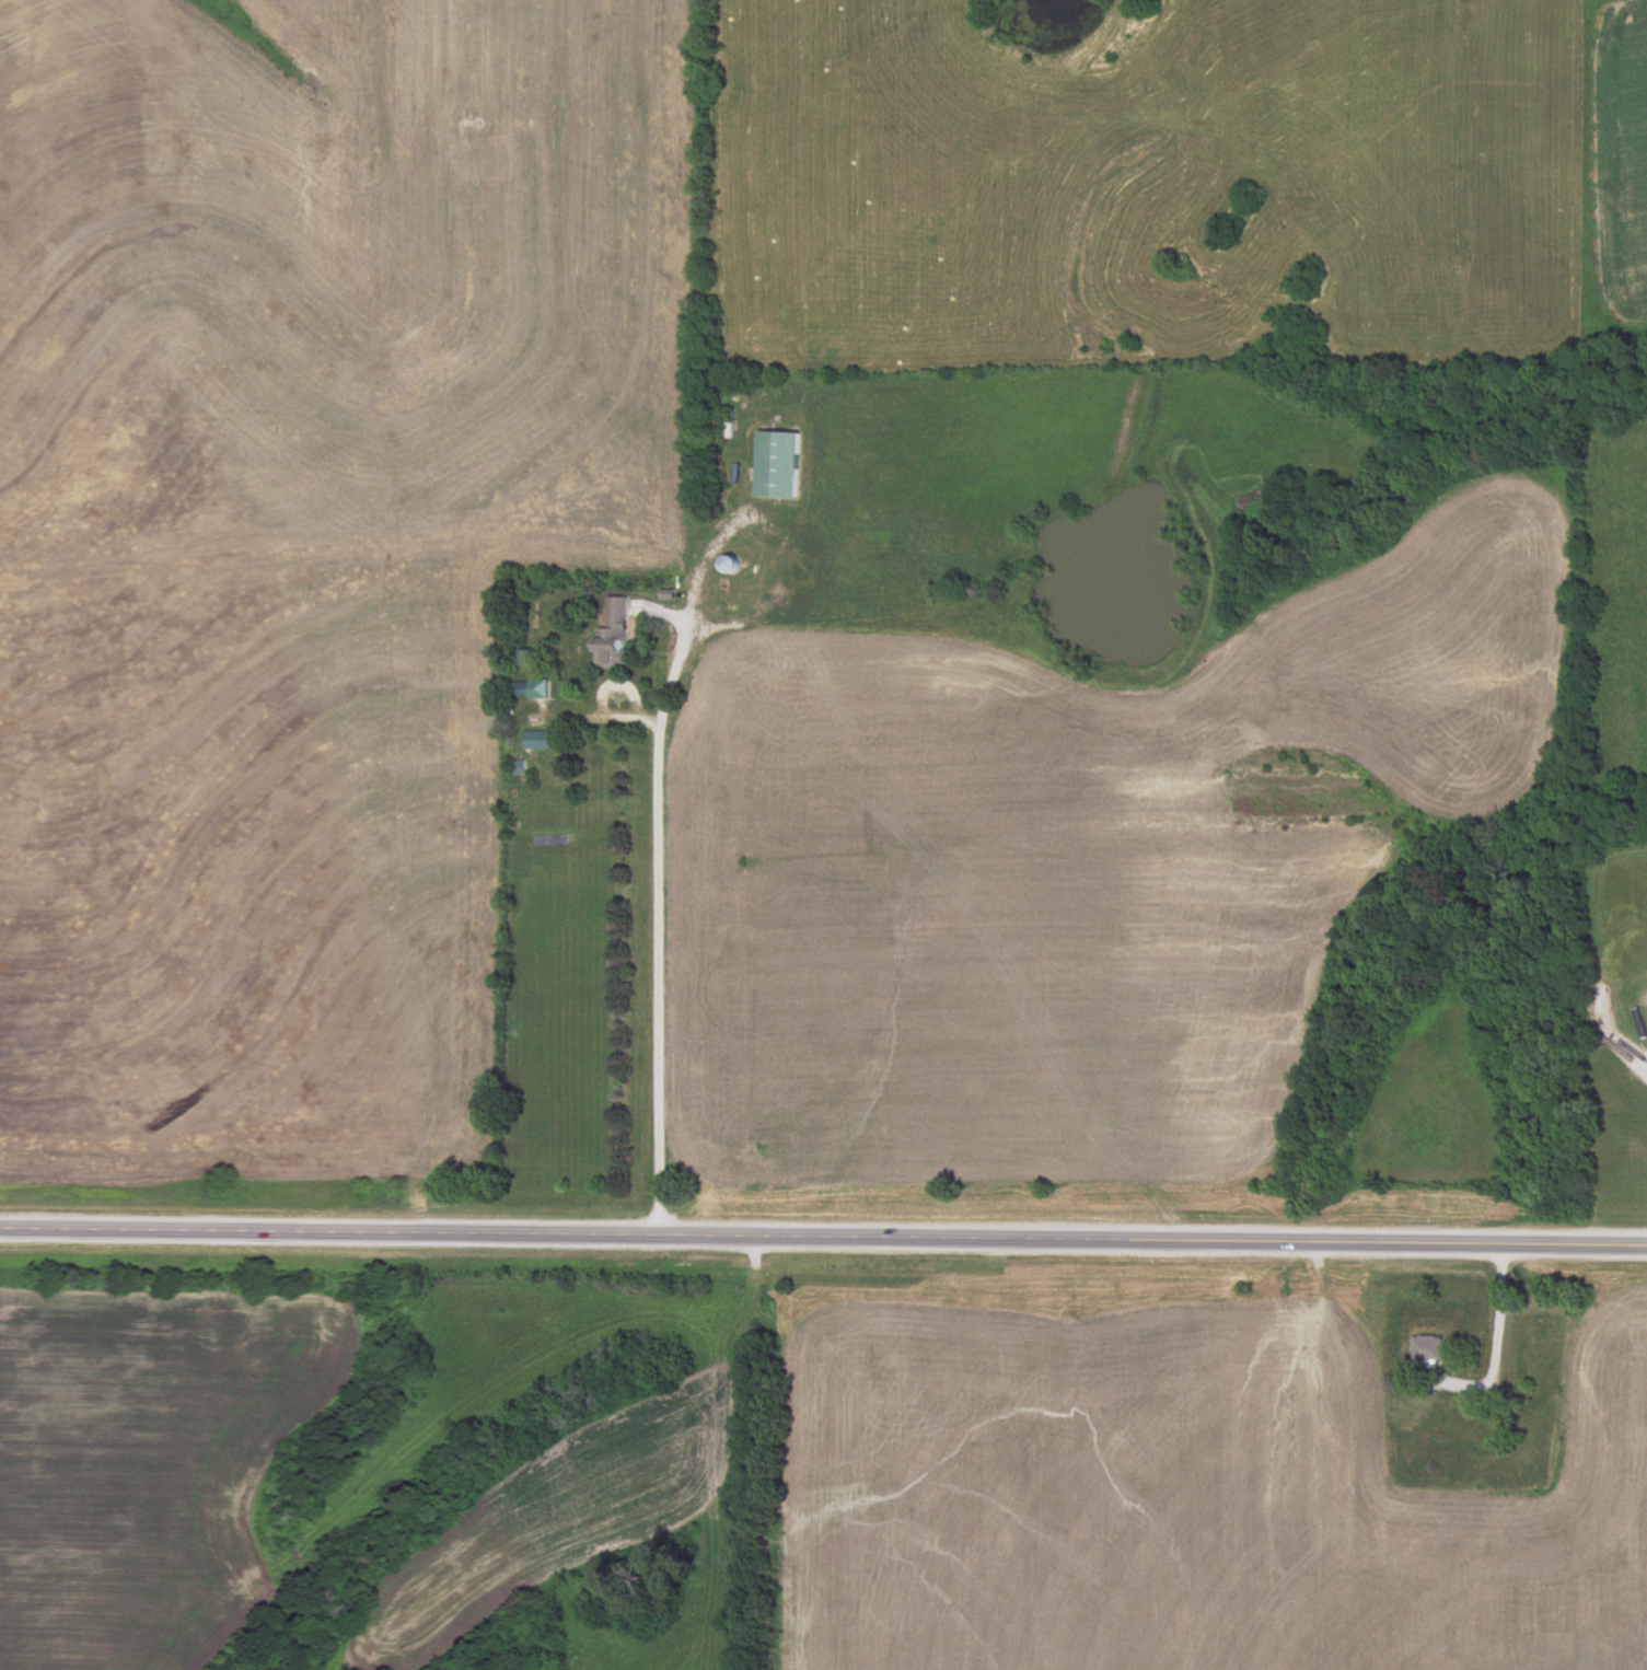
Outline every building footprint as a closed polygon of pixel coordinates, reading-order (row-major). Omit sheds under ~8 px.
[(804,434),(763,433),(761,499),(803,500),(804,434)] [(737,558),(728,561),(731,572),(740,569),(737,558)] [(612,630),(602,630),(601,668),(634,669),(634,599),(612,598),(612,630)] [(537,652),(521,652),(521,666),(537,666),(537,652)] [(551,700),(551,681),(514,681),(514,700),(551,700)] [(526,751),(554,751),(554,733),(526,733),(526,751)] [(1444,1361),(1444,1336),(1413,1336),(1413,1361),(1444,1361)]
